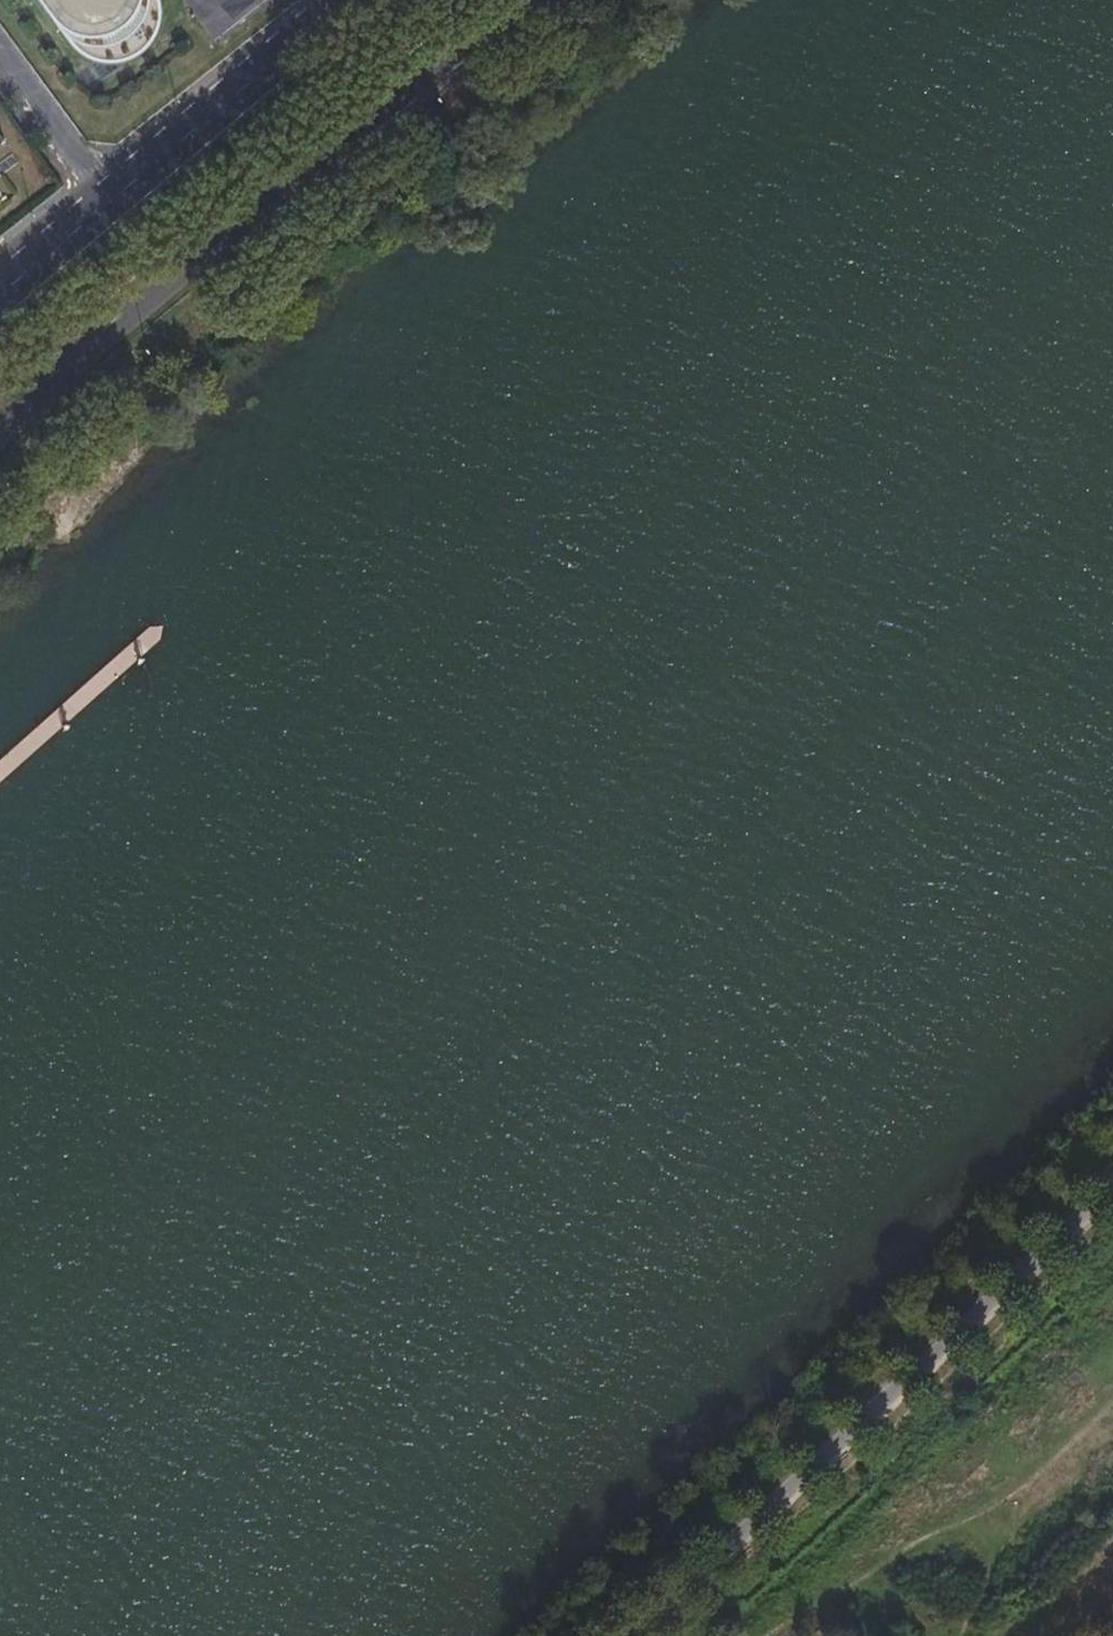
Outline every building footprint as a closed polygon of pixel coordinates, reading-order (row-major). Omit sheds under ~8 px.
[(83,58),(96,65),(114,65),(130,63),(144,56),(152,46),(158,33),(161,17),(158,0),(40,0),(83,58)] [(19,163),(4,142),(0,145),(0,176),(19,163)]
